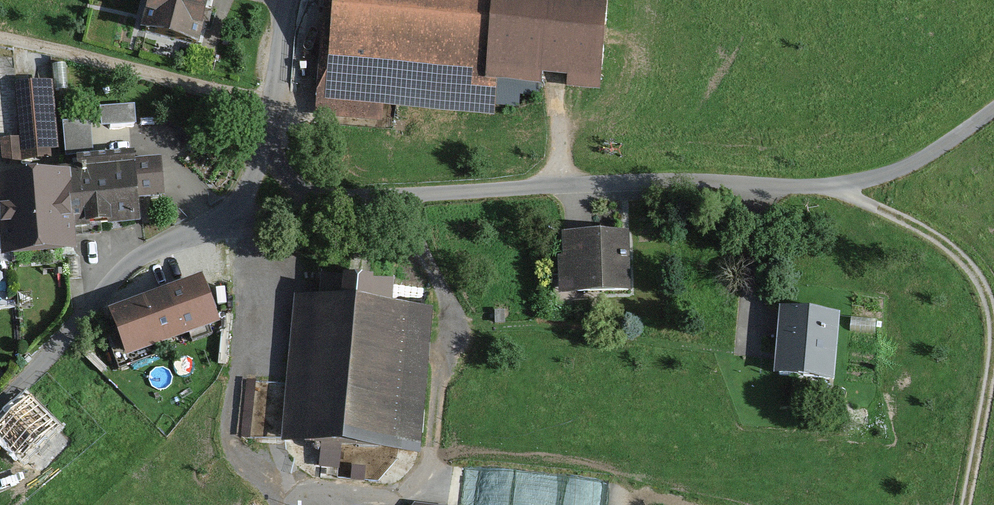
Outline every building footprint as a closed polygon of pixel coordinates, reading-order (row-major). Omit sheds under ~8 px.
[(152,34),(208,46),(218,0),(160,0),(152,34)] [(319,116),(384,122),(386,106),(496,115),(500,69),(598,77),(605,0),(329,0),(319,116)] [(70,224),(65,174),(60,175),(51,86),(18,89),(27,178),(0,181),(0,195),(6,255),(73,248),(70,224)] [(104,129),(139,124),(136,106),(102,111),(104,129)] [(79,173),(65,174),(70,224),(137,218),(135,197),(160,195),(157,161),(134,164),(133,153),(77,159),(79,173)] [(635,294),(633,237),(564,239),(566,297),(635,294)] [(208,283),(120,311),(136,362),(198,343),(194,331),(220,323),(208,283)] [(435,313),(301,299),(289,445),(424,457),(435,313)] [(843,320),(786,314),(780,376),(837,382),(843,320)] [(73,445),(34,402),(1,431),(40,475),(73,445)]
